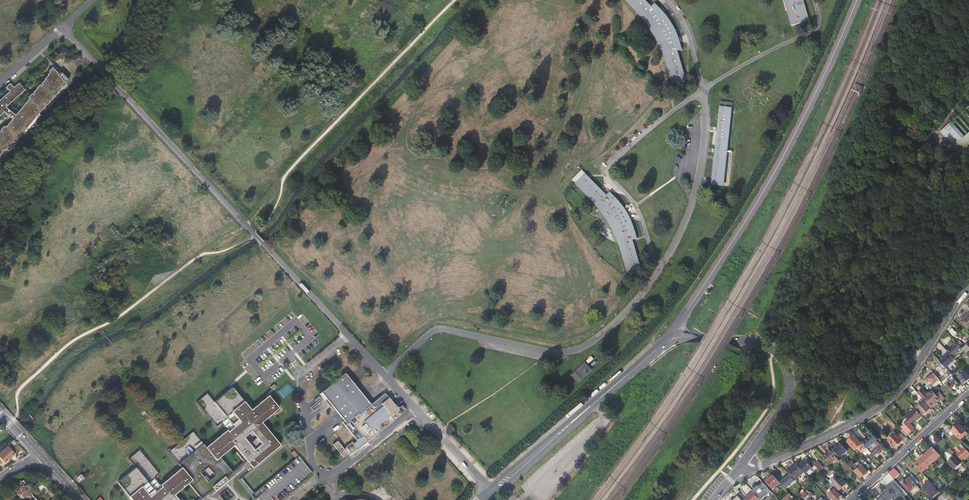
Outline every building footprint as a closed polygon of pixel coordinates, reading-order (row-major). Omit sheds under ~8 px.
[(646,0),(626,0),(642,16),(645,20),(648,24),(651,27),(654,32),(657,37),(660,42),(662,49),(665,57),(667,62),(669,72),(673,83),(686,79),(684,70),(679,50),(683,49),(683,47),(681,42),(679,37),(676,31),(673,27),(671,23),(668,19),(665,14),(660,7),(656,3),(652,6),(646,0)] [(785,4),(792,25),(806,21),(799,0),(784,0),(785,4)] [(3,151),(2,149),(3,149),(4,150),(7,146),(8,147),(12,142),(11,141),(12,141),(13,142),(16,138),(22,131),(28,123),(30,125),(33,121),(31,120),(37,111),(39,109),(43,104),(42,103),(43,102),(44,103),(48,99),(48,98),(51,95),(50,94),(51,93),(52,94),(56,90),(55,89),(59,85),(58,84),(60,85),(64,80),(63,80),(58,75),(59,74),(52,67),(48,71),(49,72),(47,74),(48,75),(44,79),(45,79),(41,83),(42,84),(42,85),(41,84),(36,88),(37,89),(33,92),(34,94),(32,93),(28,97),(29,98),(16,115),(7,107),(26,89),(20,82),(14,87),(10,83),(6,87),(10,91),(0,100),(0,99),(0,116),(3,112),(12,118),(6,126),(4,125),(0,129),(1,130),(1,131),(0,130),(0,154),(3,151)] [(721,105),(719,121),(714,167),(726,168),(732,107),(721,105)] [(41,115),(37,111),(31,120),(33,121),(30,125),(28,123),(22,131),(26,135),(41,115)] [(964,136),(951,122),(940,132),(967,161),(968,160),(968,132),(964,136)] [(607,195),(586,174),(576,183),(599,207),(603,212),(608,218),(612,225),(616,233),(621,251),(628,272),(641,268),(633,239),(638,238),(635,230),(633,224),(629,216),(625,210),(620,203),(616,198),(610,191),(607,195)] [(968,329),(968,328),(968,311),(959,320),(968,329)] [(953,346),(947,351),(953,357),(962,349),(956,342),(952,345),(953,346)] [(585,363),(572,374),(571,375),(578,383),(592,370),(585,363)] [(964,370),(963,371),(962,369),(959,372),(960,374),(957,377),(963,384),(968,379),(968,375),(964,370)] [(939,379),(933,373),(930,376),(929,375),(925,378),(930,383),(931,383),(933,385),(939,379)] [(343,422),(357,440),(361,445),(400,414),(405,409),(402,405),(398,408),(397,407),(396,407),(384,393),(371,404),(348,377),(325,396),(329,401),(327,403),(333,411),(335,409),(345,420),(343,422)] [(944,383),(953,393),(957,390),(956,389),(960,386),(954,379),(953,380),(951,377),(944,383)] [(137,466),(118,481),(134,499),(184,499),(182,498),(180,499),(175,494),(189,483),(201,499),(199,499),(213,499),(280,444),(263,423),(281,409),(271,396),(253,410),(235,388),(216,403),(234,425),(228,430),(227,428),(206,445),(203,442),(178,462),(181,465),(160,482),(161,484),(155,489),(137,466)] [(922,388),(917,393),(921,398),(931,408),(934,405),(933,404),(935,402),(939,399),(936,395),(932,391),(928,395),(922,388)] [(936,394),(936,395),(939,399),(942,401),(945,399),(939,392),(938,393),(936,392),(937,391),(934,388),(932,390),(936,394)] [(918,401),(921,398),(917,393),(915,390),(911,394),(918,401)] [(917,408),(923,415),(930,409),(923,402),(917,408)] [(909,414),(905,417),(907,418),(912,423),(918,418),(919,419),(922,416),(915,408),(909,414)] [(904,429),(901,431),(906,436),(915,428),(912,423),(907,418),(900,425),(904,429)] [(958,423),(951,430),(951,431),(958,438),(965,431),(958,423)] [(862,443),(852,433),(849,436),(851,438),(847,442),(855,451),(860,446),(863,449),(866,447),(863,444),(862,443)] [(888,441),(894,447),(905,438),(900,433),(897,435),(896,434),(888,441)] [(871,435),(862,443),(863,444),(866,447),(867,449),(874,442),(877,446),(871,452),(875,455),(877,453),(880,451),(882,449),(878,445),(879,444),(876,440),(871,435)] [(357,448),(361,445),(357,440),(353,443),(357,448)] [(349,455),(357,448),(353,443),(352,442),(344,448),(337,441),(333,444),(343,457),(347,453),(349,455)] [(840,443),(834,449),(841,457),(847,451),(840,443)] [(942,450),(936,444),(932,447),(938,454),(942,450)] [(9,446),(0,454),(0,457),(5,462),(11,457),(12,458),(16,454),(9,446)] [(932,447),(923,455),(931,464),(940,455),(938,454),(932,447)] [(956,454),(961,460),(968,453),(964,447),(962,449),(960,447),(957,450),(958,452),(956,454)] [(833,448),(823,456),(830,464),(835,460),(836,461),(841,457),(834,449),(833,448)] [(858,453),(856,455),(861,461),(864,459),(863,458),(865,457),(862,454),(860,455),(858,453)] [(923,455),(921,454),(916,459),(917,460),(913,463),(921,472),(931,464),(923,455)] [(948,462),(954,469),(960,464),(954,457),(948,462)] [(803,461),(798,466),(804,472),(805,474),(812,468),(815,466),(814,465),(808,458),(804,462),(803,461)] [(817,462),(814,465),(815,466),(819,471),(823,467),(817,462)] [(796,463),(787,472),(794,480),(804,472),(798,466),(796,463)] [(850,473),(853,471),(847,463),(844,466),(850,473)] [(855,471),(861,478),(862,477),(867,472),(861,465),(855,471)] [(895,467),(889,472),(895,479),(900,473),(895,467)] [(911,474),(909,476),(909,477),(916,484),(918,482),(911,474)] [(780,482),(773,475),(765,481),(772,489),(780,482)] [(832,478),(829,481),(833,485),(838,491),(846,483),(841,477),(838,480),(835,477),(833,479),(832,478)] [(909,492),(916,485),(916,484),(909,477),(906,480),(904,481),(901,484),(909,492)] [(830,488),(833,485),(829,481),(827,479),(824,481),(830,488)] [(23,480),(19,482),(19,483),(15,485),(17,488),(16,490),(22,499),(37,499),(35,498),(34,498),(31,493),(33,492),(31,491),(32,490),(28,483),(26,485),(23,480)] [(931,498),(939,491),(929,480),(923,485),(925,486),(922,489),(925,492),(925,491),(931,498)] [(770,490),(762,482),(752,491),(759,498),(762,495),(763,496),(770,490)] [(891,483),(885,490),(886,491),(877,499),(891,499),(893,499),(894,499),(895,499),(896,499),(907,499),(891,483)] [(834,499),(836,499),(841,496),(835,489),(828,494),(834,499)] [(885,490),(873,499),(877,499),(886,491),(885,490)] [(752,491),(744,498),(746,499),(757,499),(759,498),(752,491)] [(946,491),(942,494),(938,499),(939,499),(946,499),(950,496),(946,491)]
